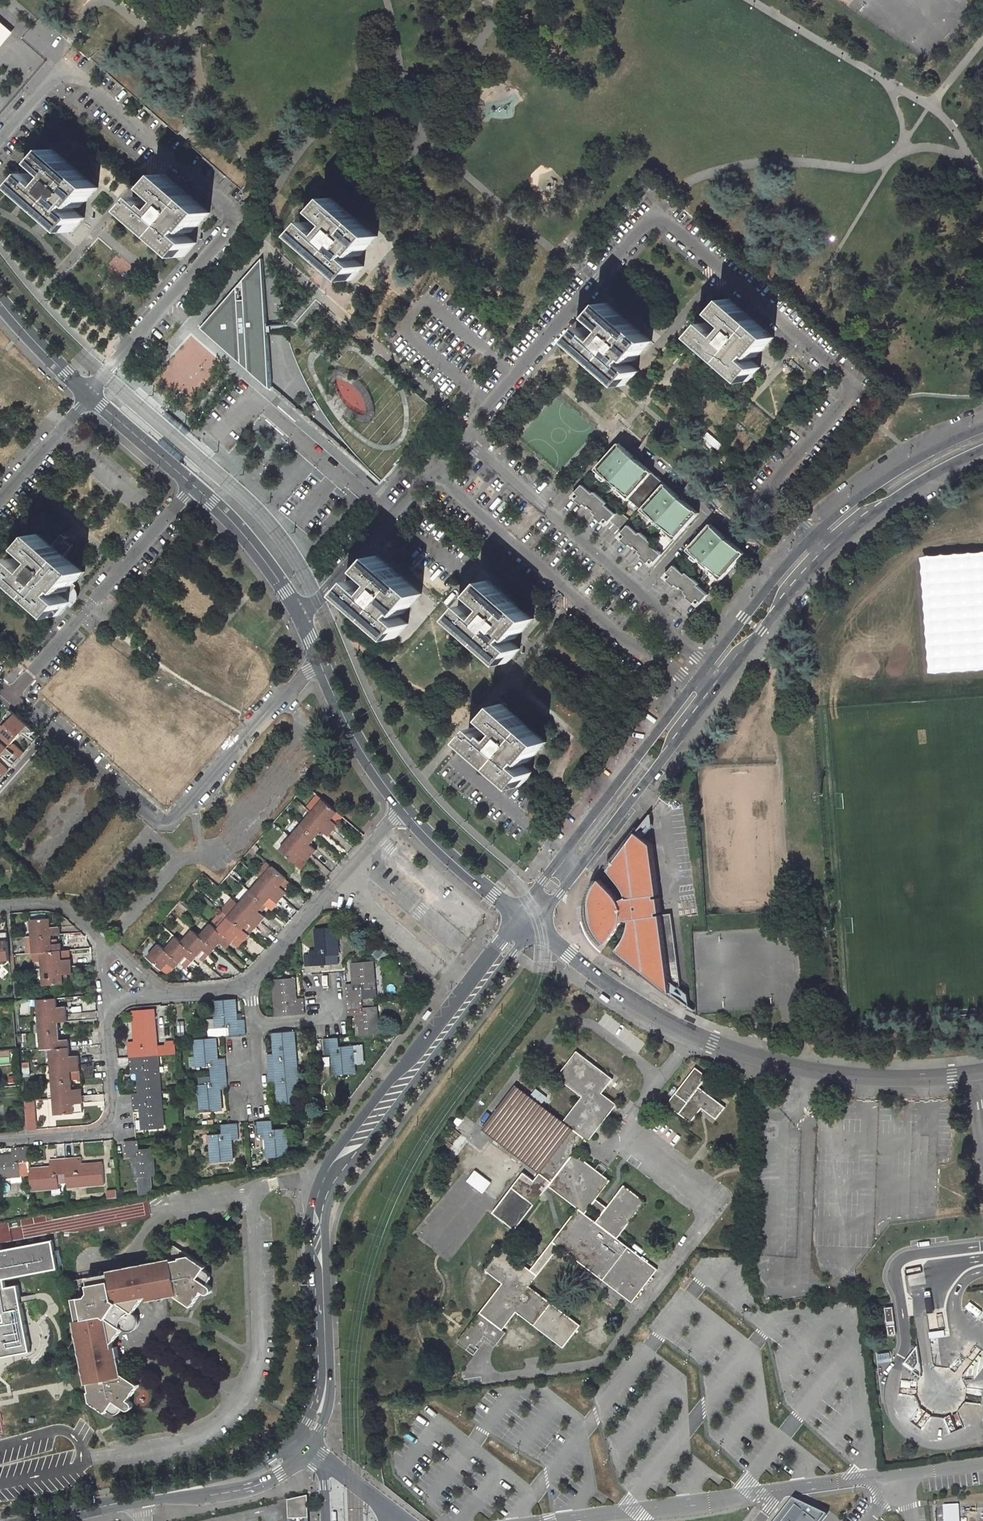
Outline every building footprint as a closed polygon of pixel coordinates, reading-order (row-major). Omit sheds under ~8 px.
[(10,38),(0,30),(0,49),(10,38)] [(44,204),(51,211),(43,219),(68,241),(87,218),(76,209),(80,204),(84,207),(100,188),(56,150),(24,187),(30,193),(23,201),(36,213),(44,204)] [(188,234),(192,230),(195,232),(212,213),(169,174),(156,189),(161,194),(159,197),(161,199),(157,203),(155,201),(153,204),(147,199),(135,213),(186,258),(199,243),(188,234)] [(361,257),(378,236),(335,197),(322,212),(338,225),(330,235),(315,221),(303,236),(353,280),(365,266),(354,257),(357,254),(361,257)] [(232,351),(265,313),(260,261),(260,257),(201,328),(230,353),(232,351)] [(758,357),(775,338),(731,300),(719,314),(734,328),(726,338),(710,325),(699,338),(750,382),(762,369),(751,360),(756,355),(758,357)] [(577,342),(628,387),(641,373),(630,364),(634,360),(637,363),(654,343),(609,304),(597,318),(613,331),(604,342),(588,328),(577,342)] [(265,313),(232,351),(230,353),(237,359),(241,362),(250,359),(248,368),(271,387),(265,313)] [(325,409),(336,425),(339,428),(351,443),(361,454),(372,465),(386,478),(397,463),(396,462),(440,410),(355,338),(338,358),(300,326),(290,338),(293,345),(301,366),(308,380),(314,390),(325,409)] [(620,493),(653,522),(656,519),(668,529),(665,533),(676,542),(699,516),(621,446),(597,473),(607,482),(610,478),(622,490),(620,493)] [(612,522),(624,533),(621,537),(619,540),(630,550),(632,547),(644,557),(642,560),(653,570),(663,558),(652,548),(654,546),(642,535),(640,537),(629,528),(633,524),(620,512),(617,517),(606,508),(608,506),(596,495),(594,497),(583,487),(573,499),(584,509),(586,506),(598,517),(596,520),(606,529),(612,522)] [(701,559),(714,570),(711,573),(722,582),(745,556),(712,527),(689,553),(699,562),(701,559)] [(10,571),(62,615),(74,601),(64,592),(67,588),(69,590),(86,571),(68,556),(78,545),(66,534),(56,546),(43,534),(31,548),(28,545),(19,556),(22,558),(10,571)] [(422,594),(377,555),(366,569),(382,583),(373,593),(357,579),(344,594),(397,638),(409,624),(399,615),(402,611),(405,613),(422,594)] [(677,586),(690,597),(687,600),(698,609),(708,597),(698,588),(700,586),(687,575),(685,577),(675,568),(664,580),(675,589),(677,586)] [(457,619),(509,664),(521,650),(524,646),(517,640),(534,621),(489,582),(478,596),(493,609),(484,619),(469,606),(457,619)] [(530,762),(546,744),(502,706),(490,719),(505,732),(496,742),(478,726),(467,739),(521,788),(534,773),(524,765),(528,761),(530,762)] [(0,731),(0,732),(13,744),(31,724),(17,712),(0,731)] [(11,746),(0,736),(0,759),(11,746)] [(665,787),(660,794),(669,801),(674,794),(665,787)] [(304,809),(310,814),(321,802),(314,797),(304,809)] [(328,821),(334,814),(321,802),(310,814),(331,832),(335,827),(328,821)] [(300,827),(314,838),(319,832),(326,838),(331,832),(310,814),(300,827)] [(334,814),(328,821),(335,827),(341,820),(334,814)] [(289,840),(310,857),(315,851),(309,845),(314,838),(300,827),(289,840)] [(652,840),(637,829),(608,866),(615,873),(619,878),(621,882),(627,893),(620,896),(617,891),(614,889),(601,875),(599,879),(594,886),(592,893),(590,900),(590,905),(591,911),(593,920),(596,925),(598,929),(601,933),(605,938),(608,940),(619,925),(621,920),(623,916),(630,917),(630,921),(629,925),(626,932),(624,936),(616,946),(679,995),(682,988),(672,915),(662,916),(662,912),(658,913),(657,910),(661,909),(659,895),(655,896),(654,893),(658,893),(652,840)] [(289,840),(280,851),(293,863),(298,856),(306,862),(307,860),(310,857),(289,840)] [(298,856),(293,863),(300,869),(306,862),(298,856)] [(250,874),(258,880),(268,867),(261,861),(250,874)] [(258,880),(278,897),(284,891),(278,886),(284,879),(268,867),(258,880)] [(284,879),(278,886),(284,891),(289,884),(284,879)] [(258,880),(247,893),(262,905),(268,898),(274,903),(278,897),(258,880)] [(262,905),(247,893),(236,905),(258,922),(264,916),(257,911),(262,905)] [(268,898),(262,905),(268,910),(274,903),(268,898)] [(229,900),(219,912),(226,918),(236,905),(229,900)] [(258,922),(236,905),(226,918),(241,930),(248,921),(255,927),(258,922)] [(219,912),(209,924),(216,930),(226,918),(219,912)] [(241,930),(226,918),(216,930),(230,942),(236,935),(242,940),(247,935),(241,930)] [(28,921),(29,939),(49,937),(58,936),(58,928),(48,929),(48,919),(28,921)] [(230,942),(216,930),(209,924),(199,937),(212,948),(219,941),(226,947),(230,942)] [(181,942),(196,956),(202,949),(207,954),(212,948),(199,937),(191,930),(181,942)] [(333,959),(329,932),(311,934),(313,954),(304,955),(306,971),(321,969),(320,960),(333,959)] [(236,935),(230,942),(236,947),(242,940),(236,935)] [(49,937),(29,939),(31,955),(40,955),(60,953),(60,946),(50,947),(49,937)] [(196,956),(181,942),(175,937),(164,951),(177,963),(185,956),(190,961),(196,956)] [(157,944),(147,957),(160,969),(166,963),(172,969),(177,963),(164,951),(157,944)] [(202,949),(196,956),(201,960),(207,954),(202,949)] [(61,961),(60,953),(40,955),(41,971),(61,969),(69,968),(68,961),(61,961)] [(41,971),(40,955),(31,955),(33,972),(41,971)] [(185,956),(177,963),(183,969),(190,961),(185,956)] [(166,963),(160,969),(167,975),(171,970),(172,969),(166,963)] [(371,993),(368,966),(349,968),(351,987),(342,987),(345,1005),(360,1003),(359,994),(371,993)] [(43,989),(63,987),(62,976),(69,975),(69,968),(61,969),(41,971),(43,989)] [(292,1003),(290,983),(271,986),(274,1020),(301,1018),(300,1002),(292,1003)] [(35,1018),(64,1015),(63,1008),(54,1009),(53,1000),(34,1001),(35,1018)] [(234,1022),(233,1004),(231,1003),(227,1003),(212,1004),(213,1025),(214,1032),(227,1030),(228,1039),(240,1039),(239,1021),(234,1022)] [(376,1039),(373,1009),(361,1011),(360,1003),(345,1005),(346,1021),(354,1020),(356,1041),(376,1039)] [(37,1035),(56,1033),(55,1023),(64,1022),(64,1015),(35,1018),(37,1035)] [(154,1058),(152,1023),(132,1024),(133,1043),(126,1044),(127,1060),(141,1059),(154,1058)] [(213,1041),(228,1039),(227,1030),(214,1032),(213,1025),(204,1026),(206,1041),(213,1041)] [(45,1051),(67,1049),(66,1041),(57,1041),(56,1033),(37,1035),(38,1052),(45,1051)] [(294,1072),(291,1036),(274,1036),(269,1038),(272,1057),(263,1058),(264,1075),(294,1072)] [(222,1061),(215,1061),(213,1041),(206,1041),(193,1043),(195,1070),(209,1069),(210,1079),(224,1078),(222,1061)] [(330,1079),(352,1077),(350,1049),(335,1051),(335,1042),(320,1044),(322,1059),(328,1059),(330,1079)] [(67,1049),(45,1051),(47,1067),(71,1064),(75,1064),(74,1058),(67,1059),(67,1049)] [(603,1174),(575,1153),(585,1139),(589,1142),(617,1104),(602,1093),(607,1086),(613,1079),(577,1051),(568,1063),(565,1067),(557,1077),(581,1096),(562,1122),(541,1106),(546,1099),(536,1092),(531,1098),(521,1091),(515,1086),(482,1129),(496,1140),(494,1142),(498,1145),(499,1143),(539,1173),(534,1180),(523,1172),(492,1212),(515,1230),(546,1190),(549,1186),(578,1208),(564,1227),(561,1231),(558,1234),(546,1250),(543,1254),(535,1265),(531,1270),(502,1249),(486,1271),(502,1284),(457,1342),(474,1355),(486,1340),(495,1347),(495,1346),(506,1332),(503,1330),(517,1312),(546,1335),(563,1348),(581,1325),(530,1286),(560,1247),(584,1266),(632,1303),(659,1269),(618,1238),(623,1231),(645,1201),(624,1185),(618,1193),(616,1196),(607,1207),(602,1204),(599,1201),(596,1199),(610,1180),(603,1174)] [(143,1068),(155,1066),(154,1058),(141,1059),(143,1068)] [(158,1094),(155,1066),(143,1068),(141,1059),(127,1060),(128,1076),(136,1076),(138,1096),(158,1094)] [(48,1084),(69,1082),(69,1072),(75,1070),(75,1064),(71,1064),(47,1067),(48,1084)] [(691,1123),(702,1108),(716,1119),(726,1107),(700,1086),(703,1082),(708,1076),(696,1067),(679,1089),(674,1086),(668,1093),(669,1093),(673,1097),(667,1104),(691,1123)] [(276,1110),(296,1108),(294,1072),(264,1075),(266,1090),(275,1089),(276,1110)] [(200,1115),(220,1113),(218,1092),(225,1092),(224,1078),(210,1079),(210,1086),(197,1088),(200,1115)] [(49,1101),(77,1099),(77,1091),(70,1091),(69,1082),(48,1084),(49,1101)] [(737,1091),(731,1099),(738,1104),(747,1092),(740,1087),(737,1091)] [(141,1133),(161,1131),(158,1094),(138,1096),(127,1097),(129,1112),(139,1112),(141,1133)] [(77,1099),(49,1101),(50,1117),(72,1115),(71,1106),(78,1105),(77,1099)] [(31,1103),(23,1104),(25,1132),(33,1131),(31,1103)] [(264,1162),(286,1160),(283,1132),(270,1134),(269,1124),(253,1126),(255,1141),(262,1140),(264,1162)] [(208,1166),(228,1164),(226,1143),(234,1143),(232,1128),(217,1129),(218,1138),(206,1139),(208,1166)] [(149,1150),(135,1152),(134,1145),(120,1146),(121,1162),(130,1160),(132,1180),(136,1180),(137,1192),(149,1191),(148,1179),(151,1179),(149,1150)] [(26,1176),(26,1173),(24,1149),(8,1150),(8,1156),(0,1157),(0,1178),(26,1176)] [(64,1190),(99,1187),(98,1167),(77,1169),(77,1161),(61,1162),(63,1178),(64,1190)] [(55,1191),(53,1178),(63,1178),(61,1162),(44,1163),(44,1171),(26,1173),(26,1176),(27,1194),(55,1191)] [(493,1182),(477,1170),(469,1181),(484,1193),(493,1182)] [(230,1232),(238,1222),(231,1217),(223,1227),(230,1232)] [(65,1282),(74,1322),(71,1323),(84,1385),(88,1385),(89,1394),(88,1395),(89,1404),(106,1417),(109,1413),(113,1416),(120,1414),(123,1410),(125,1412),(127,1413),(128,1412),(130,1412),(132,1409),(132,1407),(131,1405),(128,1403),(139,1388),(121,1375),(116,1349),(113,1350),(113,1346),(122,1331),(126,1333),(132,1332),(137,1324),(135,1319),(132,1317),(142,1301),(146,1300),(146,1303),(174,1297),(190,1309),(201,1293),(203,1294),(205,1295),(208,1294),(209,1292),(209,1290),(209,1288),(208,1287),(206,1286),(209,1281),(208,1274),(204,1271),(206,1268),(173,1245),(161,1261),(105,1272),(105,1275),(65,1282)] [(6,1368),(8,1361),(22,1358),(27,1351),(19,1311),(34,1308),(33,1301),(18,1304),(15,1292),(4,1294),(2,1284),(55,1273),(51,1247),(0,1256),(0,1363),(6,1368)] [(290,1500),(291,1520),(311,1520),(311,1497),(290,1500)] [(828,1513),(815,1507),(795,1498),(778,1520),(822,1520),(828,1513)] [(947,1520),(962,1520),(961,1504),(946,1505),(947,1520)]
